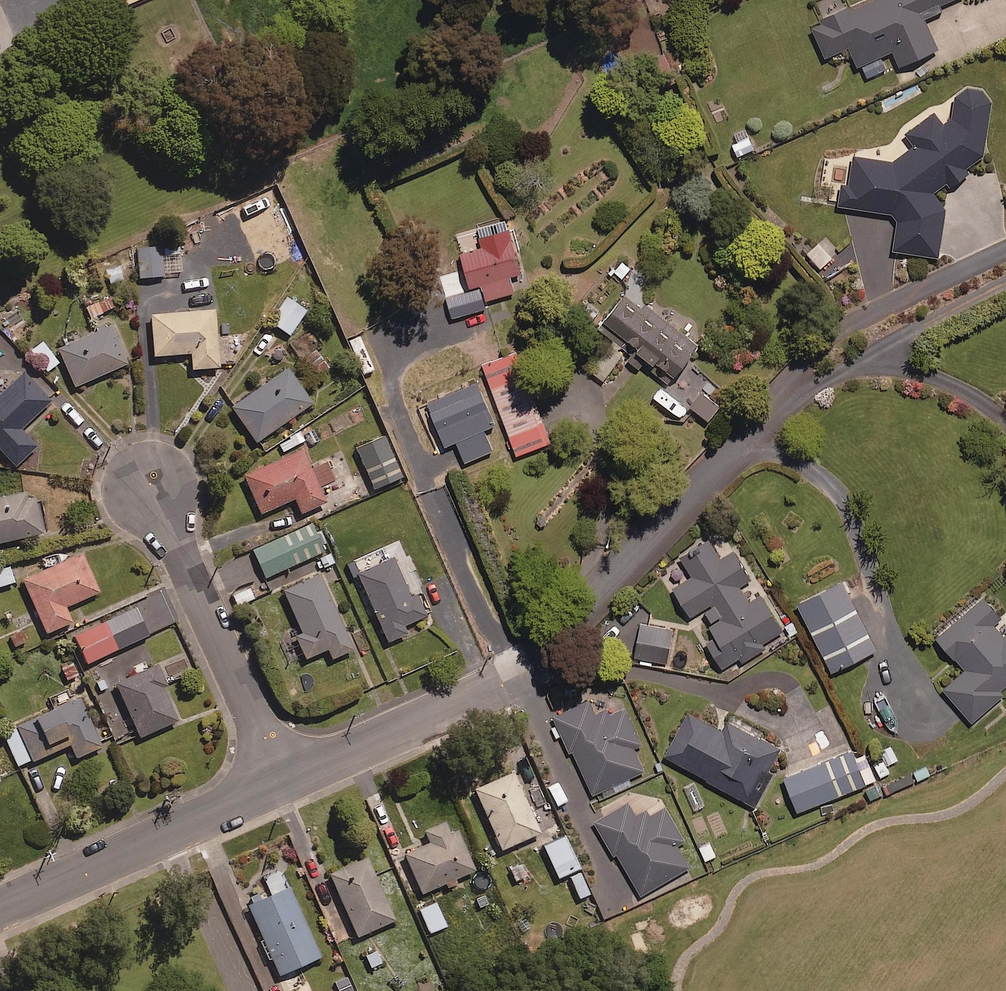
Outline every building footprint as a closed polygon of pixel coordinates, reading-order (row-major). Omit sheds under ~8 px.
[(846,8),(823,18),(825,22),(812,27),(825,57),(848,47),(857,66),(892,51),(899,66),(936,49),(923,18),(942,10),(939,5),(950,0),(874,0),(848,12),(846,8)] [(952,187),(969,172),(965,167),(985,152),(990,103),(982,90),(966,88),(955,95),(952,112),(945,123),(933,114),(908,131),(916,146),(892,161),(853,156),(849,185),(841,184),(838,206),(897,214),(892,251),(939,257),(945,210),(933,194),(945,182),(952,187)] [(746,129),(734,133),(738,142),(732,144),(737,155),(753,149),(746,129)] [(520,272),(507,225),(478,233),(482,247),(460,253),(470,287),(480,284),(484,300),(514,292),(509,276),(520,272)] [(178,237),(162,237),(163,256),(179,256),(178,237)] [(831,258),(818,243),(807,253),(820,268),(831,258)] [(162,277),(160,246),(138,247),(140,278),(162,277)] [(697,344),(626,291),(599,326),(629,349),(622,358),(638,371),(643,364),(668,383),(697,344)] [(112,309),(107,296),(83,305),(88,318),(112,309)] [(303,313),(287,303),(272,325),(288,336),(303,313)] [(217,368),(213,312),(149,316),(152,357),(189,354),(190,370),(217,368)] [(125,364),(108,326),(56,350),(74,387),(125,364)] [(57,363),(41,342),(28,352),(44,373),(57,363)] [(326,370),(316,350),(303,357),(314,377),(326,370)] [(550,442),(516,352),(490,362),(488,357),(480,360),(516,455),(550,442)] [(730,396),(689,362),(655,403),(682,426),(696,409),(710,421),(730,396)] [(311,404),(286,368),(229,407),(254,443),(311,404)] [(20,375),(0,394),(0,453),(13,467),(35,447),(18,430),(47,403),(20,375)] [(501,441),(496,428),(462,441),(467,454),(501,441)] [(400,478),(383,437),(356,448),(373,489),(400,478)] [(324,504),(301,451),(241,476),(258,514),(293,500),(299,514),(324,504)] [(32,495),(24,497),(23,493),(0,498),(0,543),(41,534),(32,495)] [(263,578),(326,550),(319,534),(316,535),(311,525),(251,551),(263,578)] [(722,558),(708,538),(680,557),(692,576),(672,590),(690,617),(701,609),(711,624),(702,630),(726,666),(738,658),(742,663),(765,648),(762,644),(783,630),(760,595),(749,602),(739,587),(751,579),(732,551),(722,558)] [(96,593),(80,556),(21,581),(44,633),(69,623),(63,607),(96,593)] [(408,597),(390,559),(355,576),(387,643),(405,635),(401,627),(426,616),(415,593),(408,597)] [(7,566),(0,569),(0,586),(12,582),(7,566)] [(297,639),(283,646),(289,661),(304,654),(306,659),(326,650),(330,660),(351,650),(317,575),(280,591),(296,627),(293,629),(297,639)] [(876,650),(841,580),(796,602),(831,672),(876,650)] [(166,591),(141,601),(145,612),(171,601),(166,591)] [(981,596),(936,638),(965,670),(943,690),(972,722),(1002,694),(1000,691),(1005,686),(1005,636),(1004,638),(992,624),(1000,617),(981,596)] [(146,636),(133,607),(72,635),(85,664),(146,636)] [(649,620),(654,615),(647,608),(618,635),(641,660),(670,633),(661,622),(655,627),(649,620)] [(164,685),(146,646),(89,673),(122,745),(176,721),(160,687),(164,685)] [(186,651),(158,663),(167,682),(194,670),(186,651)] [(99,747),(77,699),(2,734),(17,768),(68,745),(74,759),(99,747)] [(574,753),(593,797),(645,773),(634,748),(641,745),(624,703),(595,715),(588,700),(552,715),(569,755),(574,753)] [(721,732),(689,713),(665,756),(754,807),(771,777),(766,774),(780,750),(756,736),(759,731),(731,714),(721,732)] [(855,759),(849,744),(813,759),(815,765),(783,778),(797,812),(876,780),(866,755),(855,759)] [(538,834),(511,773),(472,790),(500,851),(538,834)] [(635,816),(627,802),(594,821),(614,855),(617,853),(641,895),(689,867),(675,843),(683,838),(665,807),(650,816),(646,810),(635,816)] [(419,894),(442,884),(444,889),(456,884),(454,879),(472,872),(456,833),(449,836),(443,822),(421,832),(425,843),(402,853),(419,894)] [(578,870),(564,838),(542,847),(556,879),(578,870)] [(393,921),(365,859),(327,875),(355,938),(393,921)] [(318,958),(281,874),(266,880),(272,895),(247,906),(278,976),(318,958)] [(444,927),(434,903),(418,910),(428,934),(444,927)]
